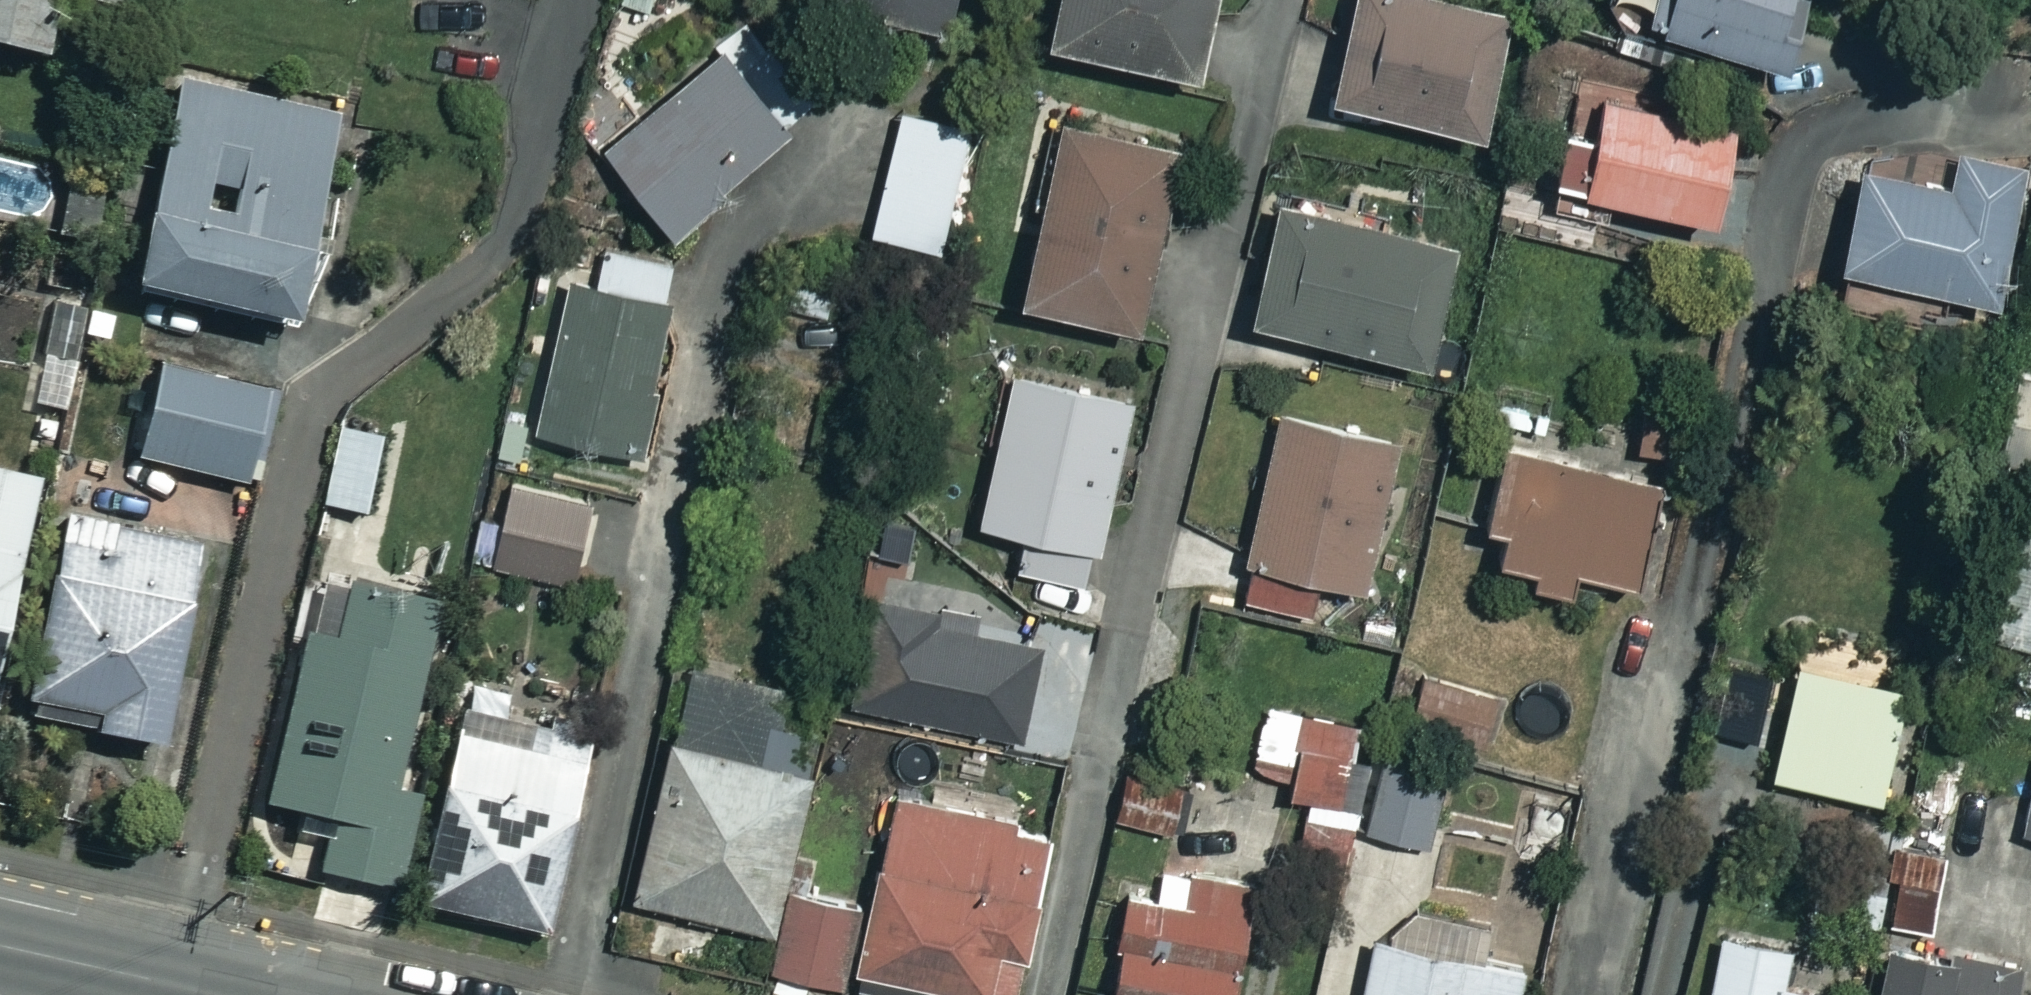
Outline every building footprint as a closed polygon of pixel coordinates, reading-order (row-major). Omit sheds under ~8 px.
[(26,49),(40,0),(0,0),(0,42),(26,49)] [(866,8),(945,23),(949,0),(822,0),(866,8)] [(1039,33),(1182,68),(1199,0),(1047,0),(1039,33)] [(1479,0),(1347,0),(1325,89),(1467,124),(1496,4),(1479,0)] [(1640,19),(1779,58),(1796,0),(1645,0),(1640,19)] [(814,99),(747,21),(598,149),(665,227),(814,99)] [(334,116),(173,72),(118,275),(279,318),(334,116)] [(1693,209),(1715,109),(1568,77),(1541,202),(1599,215),(1604,190),(1693,209)] [(966,128),(896,108),(862,226),(932,246),(966,128)] [(1170,146),(1057,113),(1007,286),(1119,319),(1170,146)] [(1981,293),(2011,162),(1945,147),(1936,186),(1855,168),(1834,261),(1981,293)] [(1437,236),(1274,195),(1244,311),(1408,353),(1437,236)] [(659,300),(568,277),(531,424),(637,450),(652,390),(638,386),(659,300)] [(59,410),(73,348),(42,341),(27,402),(59,410)] [(265,392),(148,364),(126,454),(243,483),(265,392)] [(1007,368),(969,514),(1021,528),(1011,566),(1076,583),(1124,399),(1007,368)] [(1552,392),(1497,379),(1486,423),(1541,436),(1552,392)] [(1695,411),(1642,398),(1630,447),(1683,460),(1695,411)] [(1388,435),(1275,407),(1227,599),(1340,627),(1388,435)] [(373,435),(333,427),(317,503),(358,511),(373,435)] [(1647,473),(1478,442),(1464,516),(1487,520),(1482,549),(1518,556),(1515,574),(1563,583),(1567,565),(1628,576),(1647,473)] [(0,467),(0,582),(26,473),(0,467)] [(605,507),(503,477),(480,555),(563,580),(569,560),(599,569),(606,548),(594,545),(605,507)] [(189,545),(56,514),(11,709),(144,739),(189,545)] [(1981,532),(1966,626),(2030,637),(2030,540),(1981,532)] [(424,604),(322,580),(308,635),(294,631),(253,798),(323,815),(310,868),(383,886),(406,792),(380,785),(424,604)] [(1037,634),(870,597),(848,701),(1014,737),(1037,634)] [(783,686),(680,662),(625,890),(764,923),(810,730),(775,721),(783,686)] [(1895,686),(1788,662),(1763,772),(1870,796),(1895,686)] [(1496,696),(1417,671),(1402,720),(1481,744),(1496,696)] [(549,734),(557,702),(456,678),(402,900),(534,932),(580,742),(549,734)] [(1347,715),(1263,692),(1245,758),(1275,766),(1285,791),(1312,798),(1305,819),(1318,822),(1347,715)] [(1440,760),(1380,748),(1364,828),(1424,841),(1440,760)] [(2012,828),(2030,833),(2030,756),(2012,828)] [(1183,780),(1122,773),(1117,820),(1178,826),(1183,780)] [(882,789),(859,904),(782,889),(768,966),(920,994),(1004,994),(1038,819),(882,789)] [(1898,824),(1850,814),(1840,859),(1889,869),(1898,824)] [(1940,848),(1899,841),(1884,921),(1925,929),(1940,848)] [(1182,903),(1120,893),(1104,994),(1223,994),(1242,882),(1187,874),(1182,903)] [(1715,928),(1701,994),(1812,994),(1814,988),(1777,980),(1785,943),(1715,928)] [(1368,933),(1355,994),(1506,994),(1513,964),(1368,933)] [(1883,933),(1868,994),(2017,994),(2024,967),(1883,933)]
